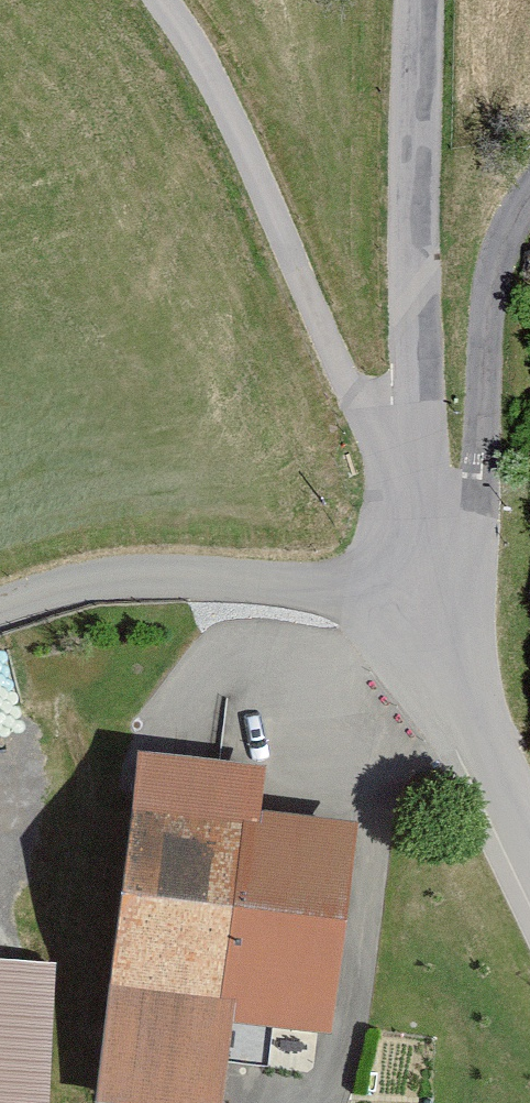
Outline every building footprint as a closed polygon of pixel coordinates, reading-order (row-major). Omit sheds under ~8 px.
[(141,754),(102,1101),(117,1102),(215,1102),(225,1012),(323,1023),(345,824),(250,814),(255,767),(141,754)]
